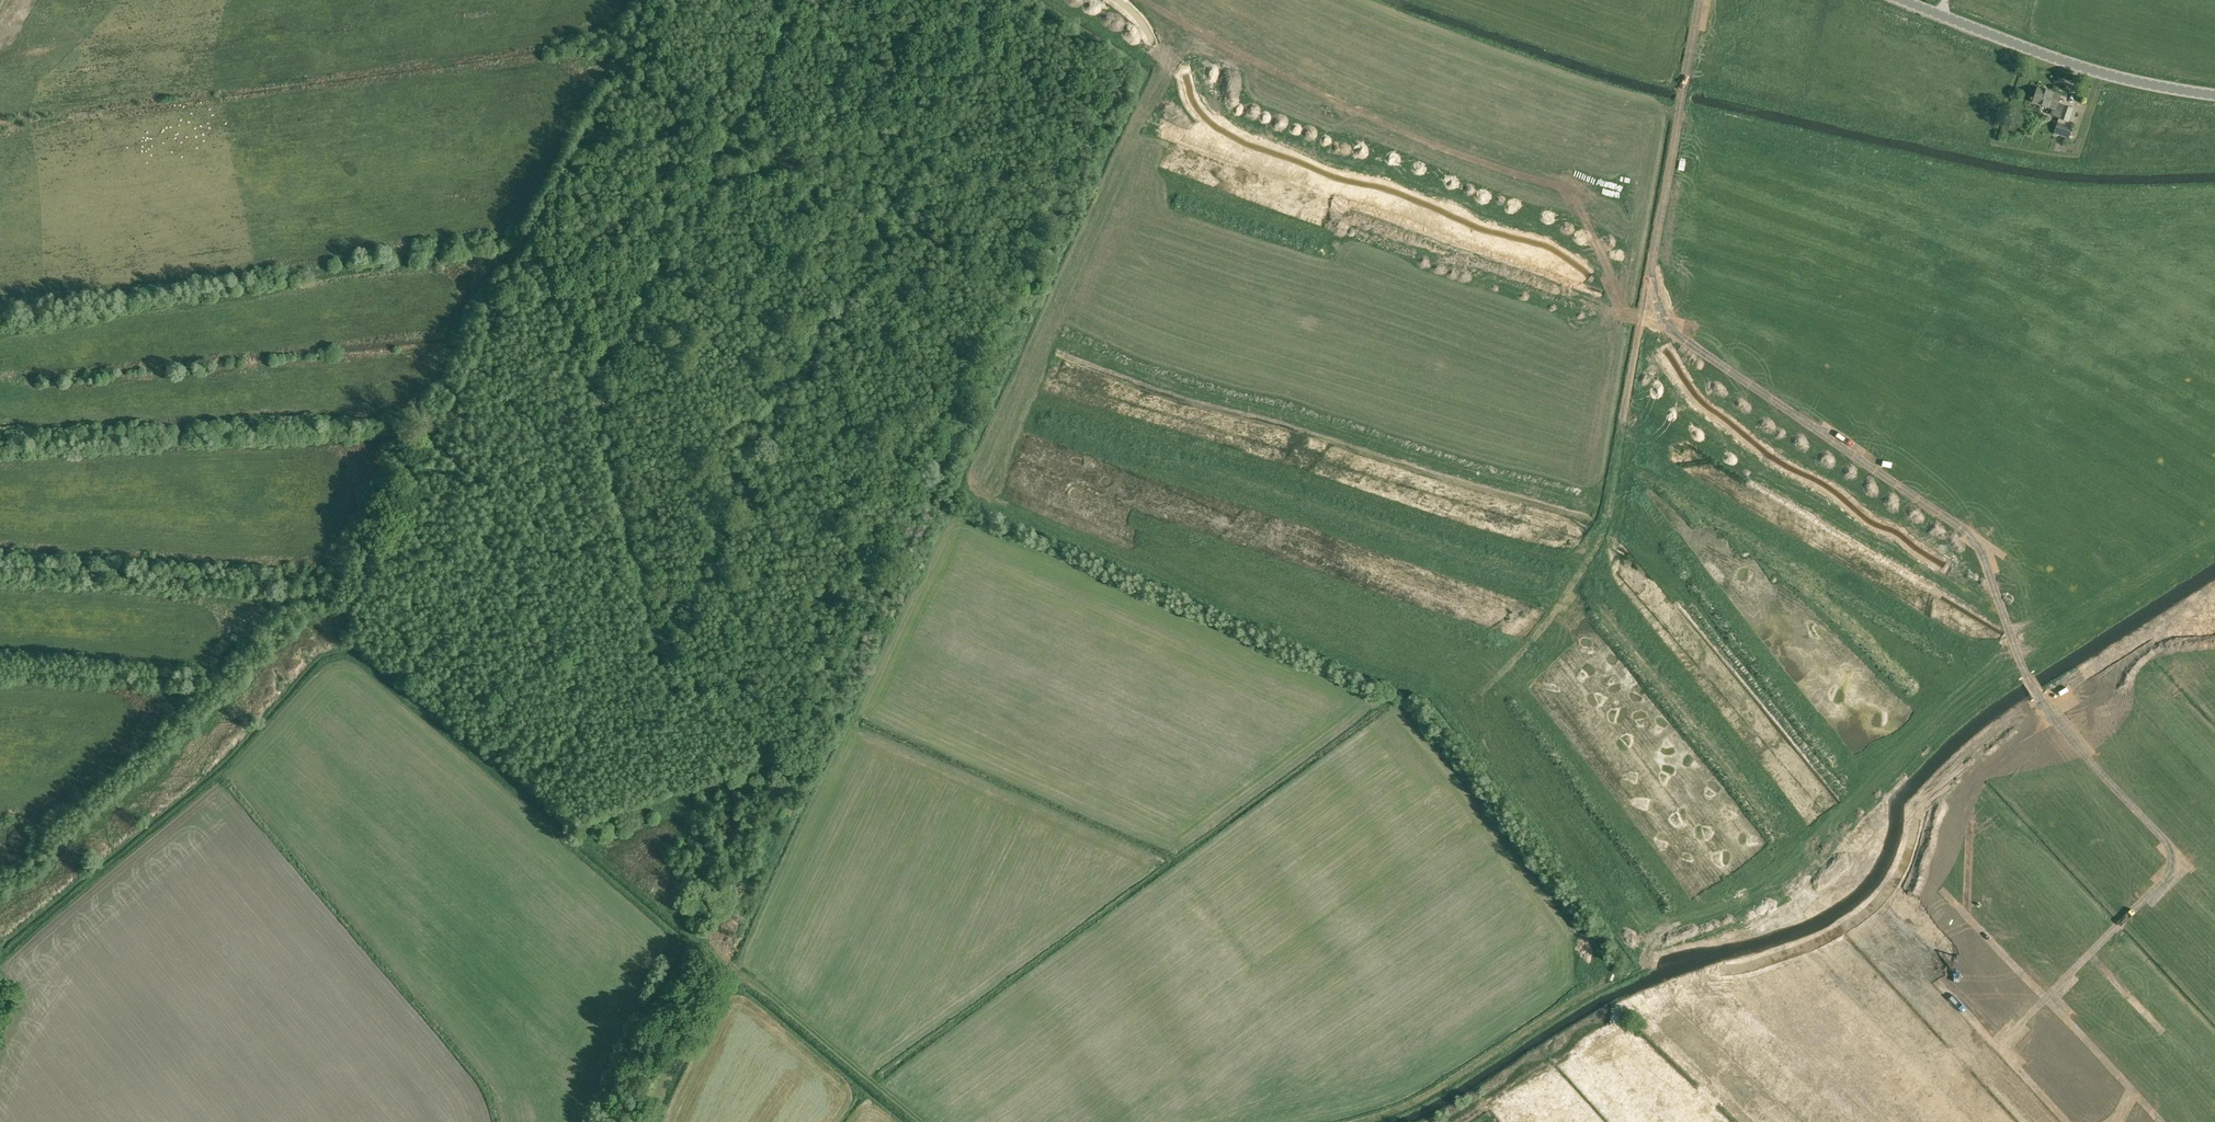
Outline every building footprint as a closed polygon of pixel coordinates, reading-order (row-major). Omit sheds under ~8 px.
[(2033,102),(2053,109),(2051,115),(2059,118),(2057,122),(2054,134),(2069,138),(2073,127),(2075,120),(2074,119),(2078,109),(2074,107),(2073,109),(2057,103),(2060,95),(2047,90),(2046,91),(2038,88),(2033,102)]
